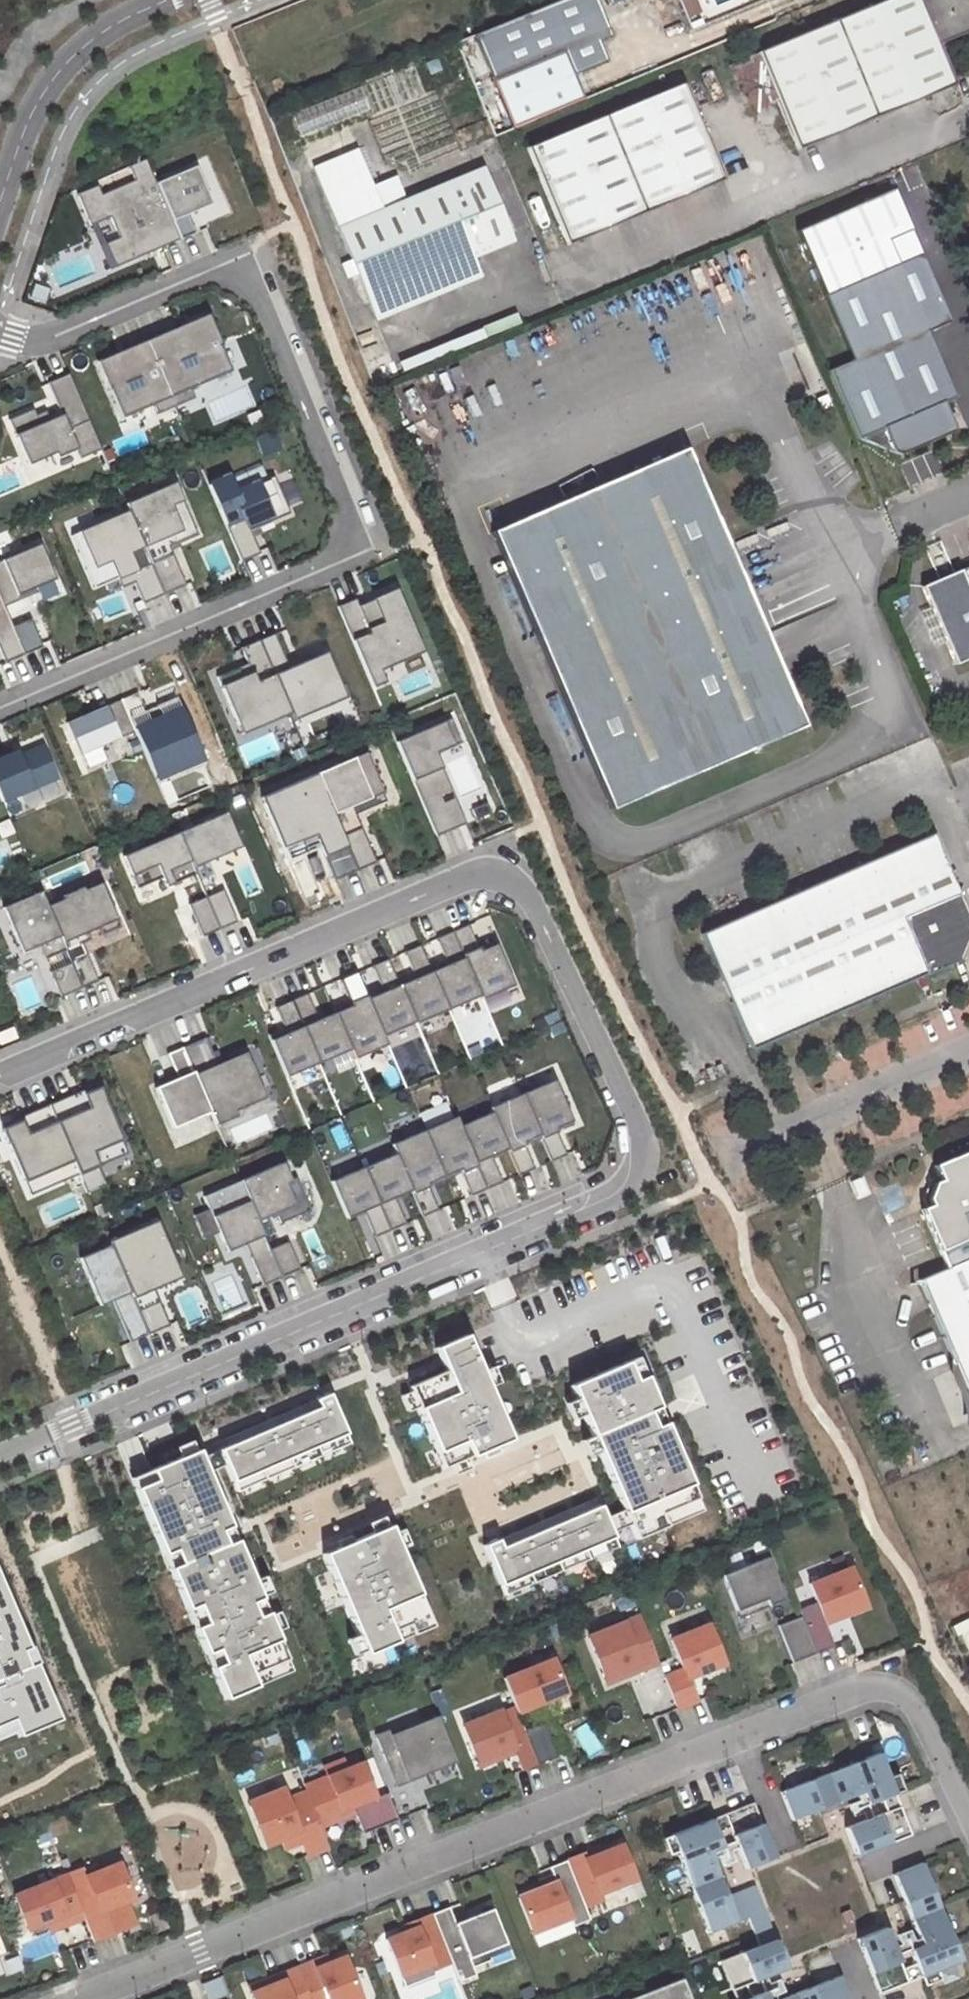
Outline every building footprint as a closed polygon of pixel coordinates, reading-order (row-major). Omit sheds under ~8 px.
[(474,36),(511,129),(584,100),(574,74),(606,62),(598,41),(609,36),(595,0),(565,0),(474,36)] [(681,2),(689,20),(700,15),(694,0),(685,0),(681,2)] [(758,51),(798,148),(955,84),(938,44),(968,31),(968,0),(882,0),(758,51)] [(564,240),(720,177),(681,81),(525,143),(564,240)] [(367,298),(469,254),(509,237),(479,166),(379,208),(353,149),(311,166),(367,298)] [(163,246),(181,239),(157,182),(146,158),(129,165),(135,179),(102,193),(98,184),(78,193),(91,225),(111,216),(120,237),(106,242),(116,266),(156,249),(154,245),(161,242),(163,246)] [(197,165),(157,182),(181,239),(197,232),(189,213),(213,203),(197,165)] [(111,216),(91,225),(110,269),(116,266),(106,242),(120,237),(111,216)] [(830,291),(857,355),(833,365),(862,434),(903,450),(950,429),(939,403),(939,402),(948,398),(959,393),(941,352),(943,351),(933,327),(955,317),(926,249),(830,291)] [(375,316),(476,272),(469,254),(367,298),(375,316)] [(208,314),(165,332),(168,338),(180,333),(178,329),(201,319),(210,340),(205,342),(208,350),(220,345),(221,344),(208,314)] [(147,340),(172,396),(190,388),(231,371),(220,345),(208,350),(205,342),(210,340),(201,319),(178,329),(180,333),(168,338),(165,332),(147,340)] [(172,396),(147,340),(130,347),(131,350),(101,363),(108,379),(112,378),(115,385),(109,387),(122,417),(153,404),(172,396)] [(131,350),(130,347),(98,361),(109,387),(115,385),(112,378),(108,379),(101,363),(131,350)] [(66,374),(44,384),(56,413),(36,422),(30,409),(3,421),(23,468),(50,456),(71,448),(77,462),(99,453),(93,438),(79,404),(66,374)] [(190,388),(172,396),(175,405),(194,398),(190,388)] [(172,396),(153,404),(157,413),(175,405),(172,396)] [(960,425),(948,398),(939,402),(939,403),(950,429),(960,425)] [(493,525),(612,804),(806,722),(687,443),(493,525)] [(255,554),(244,528),(284,511),(270,476),(229,493),(222,476),(203,484),(236,562),(255,554)] [(173,488),(64,534),(84,584),(123,567),(139,605),(182,587),(166,550),(194,538),(173,488)] [(923,584),(955,662),(968,656),(968,564),(923,584)] [(362,677),(420,653),(391,583),(333,608),(362,677)] [(10,660),(25,654),(0,594),(0,636),(10,660)] [(292,713),(292,714),(343,692),(326,653),(313,658),(288,669),(289,664),(288,662),(276,633),(260,640),(292,713)] [(292,713),(260,640),(260,639),(242,647),(249,663),(253,672),(241,677),(237,668),(218,676),(239,725),(269,711),(273,721),(292,713)] [(310,652),(288,662),(289,664),(288,669),(313,658),(310,652)] [(253,672),(249,663),(237,668),(241,677),(253,672)] [(343,692),(292,714),(294,719),(346,698),(343,692)] [(79,752),(127,732),(148,782),(203,759),(182,710),(138,728),(125,697),(66,722),(79,752)] [(239,725),(242,734),(273,721),(269,711),(239,725)] [(397,741),(438,838),(460,829),(430,759),(437,756),(462,745),(450,718),(397,741)] [(0,761),(0,775),(9,798),(59,777),(44,742),(0,761)] [(366,752),(317,772),(358,869),(377,861),(353,805),(383,792),(366,752)] [(437,756),(430,759),(460,829),(467,826),(437,756)] [(265,803),(289,859),(321,845),(335,879),(358,869),(317,772),(280,788),(283,795),(265,803)] [(283,795),(280,788),(262,796),(265,803),(283,795)] [(473,809),(477,819),(492,813),(487,802),(473,809)] [(179,832),(194,867),(211,860),(209,855),(239,842),(226,812),(179,832)] [(701,930),(750,1047),(953,962),(968,924),(968,915),(934,831),(701,930)] [(167,886),(197,873),(194,867),(179,832),(124,855),(138,887),(163,877),(167,886)] [(239,842),(209,855),(211,860),(241,847),(239,842)] [(102,882),(100,879),(84,886),(85,889),(102,882)] [(65,898),(48,905),(66,948),(84,941),(81,933),(87,931),(99,925),(117,918),(102,882),(85,889),(84,886),(63,894),(65,898)] [(45,957),(66,948),(48,905),(41,889),(3,906),(19,942),(36,934),(40,943),(45,957)] [(207,896),(221,928),(238,921),(224,889),(207,896)] [(202,936),(221,928),(207,896),(188,904),(202,936)] [(117,918),(99,925),(103,933),(120,925),(117,918)] [(452,932),(480,996),(481,999),(513,986),(494,941),(483,946),(484,949),(479,951),(468,925),(452,932)] [(81,933),(84,941),(90,938),(87,931),(81,933)] [(442,964),(430,969),(448,1010),(480,996),(452,932),(437,938),(448,965),(443,967),(442,964)] [(36,934),(19,942),(23,951),(40,943),(36,934)] [(398,982),(415,1022),(416,1024),(448,1010),(430,969),(420,945),(405,952),(416,978),(411,980),(410,977),(398,982)] [(87,953),(71,960),(72,962),(83,987),(99,980),(87,953)] [(368,999),(384,1036),(415,1022),(398,982),(388,959),(373,966),(384,992),(368,999)] [(83,987),(72,962),(51,970),(62,996),(83,987)] [(334,1010),(336,1013),(351,1050),(355,1059),(387,1045),(384,1036),(368,999),(356,973),(341,979),(352,1006),(347,1008),(346,1005),(334,1010)] [(292,1000),(319,1063),(351,1050),(336,1013),(319,1020),(308,993),(292,1000)] [(288,1033),(272,1040),(287,1076),(319,1063),(292,1000),(277,1007),(288,1033)] [(207,1037),(184,1047),(212,1112),(214,1118),(233,1110),(260,1098),(241,1053),(218,1063),(215,1057),(207,1037)] [(212,1112),(184,1047),(169,1054),(176,1070),(179,1078),(172,1081),(156,1088),(174,1128),(212,1112)] [(238,1047),(215,1057),(218,1063),(241,1053),(238,1047)] [(179,1078),(176,1070),(169,1074),(172,1081),(179,1078)] [(522,1094),(541,1139),(551,1162),(567,1155),(555,1129),(560,1127),(561,1130),(573,1125),(553,1081),(522,1094)] [(50,1104),(80,1173),(99,1165),(93,1151),(122,1139),(100,1087),(82,1095),(83,1099),(72,1104),(70,1100),(69,1096),(50,1104)] [(522,1094),(490,1108),(492,1112),(507,1149),(519,1176),(535,1169),(524,1142),(528,1140),(529,1144),(541,1139),(522,1094)] [(82,1095),(70,1100),(72,1104),(83,1099),(82,1095)] [(80,1173),(50,1104),(32,1112),(34,1116),(35,1119),(24,1124),(22,1121),(4,1129),(26,1180),(55,1167),(61,1181),(80,1173)] [(233,1110),(214,1118),(218,1126),(236,1118),(233,1110)] [(492,1112),(460,1126),(487,1189),(502,1183),(491,1156),(507,1149),(492,1112)] [(35,1119),(34,1116),(22,1121),(24,1124),(35,1119)] [(456,1117),(424,1131),(445,1180),(456,1175),(455,1172),(460,1170),(471,1196),(487,1189),(460,1126),(456,1117)] [(392,1144),(396,1153),(412,1190),(423,1217),(438,1210),(427,1183),(432,1181),(433,1185),(445,1180),(424,1131),(392,1144)] [(122,1139),(93,1151),(99,1165),(128,1153),(122,1139)] [(953,1367),(968,1405),(968,1151),(932,1168),(937,1181),(941,1189),(938,1205),(930,1208),(920,1212),(944,1269),(917,1282),(953,1367)] [(396,1153),(364,1167),(391,1230),(406,1223),(395,1197),(412,1190),(396,1153)] [(281,1163),(238,1182),(254,1219),(275,1210),(293,1202),(285,1183),(290,1181),(281,1163)] [(55,1167),(26,1180),(32,1194),(61,1181),(55,1167)] [(364,1167),(332,1181),(348,1217),(364,1210),(375,1237),(391,1230),(364,1167)] [(296,1178),(290,1181),(285,1183),(293,1202),(275,1210),(281,1222),(310,1209),(296,1178)] [(931,1184),(926,1199),(930,1208),(938,1205),(941,1189),(937,1181),(931,1184)] [(238,1182),(200,1198),(223,1251),(241,1243),(259,1284),(279,1275),(268,1251),(254,1219),(238,1182)] [(128,1234),(133,1245),(159,1234),(154,1223),(128,1234)] [(112,1248),(148,1333),(169,1324),(153,1286),(150,1278),(173,1268),(159,1234),(133,1245),(128,1234),(109,1242),(112,1248)] [(268,1251),(279,1275),(297,1267),(286,1243),(268,1251)] [(131,1341),(148,1333),(112,1248),(82,1261),(100,1304),(113,1299),(131,1341)] [(173,1268),(150,1278),(153,1286),(177,1276),(173,1268)] [(463,1333),(432,1346),(437,1358),(441,1366),(452,1392),(416,1407),(436,1453),(463,1441),(469,1455),(508,1438),(463,1333)] [(625,1360),(569,1384),(590,1434),(597,1450),(635,1538),(703,1509),(637,1355),(625,1360)] [(314,1406),(215,1449),(221,1463),(229,1482),(343,1433),(334,1413),(325,1392),(311,1398),(314,1406)] [(193,1449),(126,1478),(222,1700),(289,1671),(193,1449)] [(496,1539),(482,1545),(499,1586),(613,1536),(602,1511),(599,1504),(500,1547),(496,1539)] [(387,1525),(320,1554),(363,1655),(431,1626),(387,1525)] [(35,1631),(0,1553),(0,1739),(5,1736),(2,1728),(29,1716),(37,1733),(72,1717),(48,1665),(42,1668),(33,1648),(41,1644),(35,1631)] [(723,1574),(737,1610),(767,1598),(769,1605),(785,1598),(768,1556),(723,1574)] [(826,1622),(867,1605),(851,1566),(810,1583),(820,1609),(826,1622)] [(767,1598),(737,1610),(740,1616),(769,1605),(767,1598)] [(835,1646),(826,1622),(820,1609),(802,1616),(817,1653),(835,1646)] [(590,1636),(606,1677),(640,1664),(642,1668),(659,1661),(641,1615),(590,1636)] [(794,1661),(817,1653),(802,1616),(779,1625),(794,1661)] [(708,1624),(672,1639),(684,1669),(665,1677),(678,1708),(697,1700),(688,1677),(724,1663),(708,1624)] [(518,1712),(567,1692),(553,1657),(504,1677),(515,1705),(518,1712)] [(640,1664),(606,1677),(607,1682),(642,1668),(640,1664)] [(538,1763),(525,1729),(518,1712),(515,1705),(500,1710),(471,1722),(466,1709),(450,1716),(469,1764),(479,1760),(514,1746),(516,1751),(523,1769),(538,1763)] [(438,1716),(378,1741),(386,1760),(401,1754),(410,1777),(455,1758),(438,1716)] [(544,1722),(525,1729),(538,1763),(558,1755),(544,1722)] [(514,1746),(479,1760),(481,1764),(516,1751),(514,1746)] [(867,1803),(881,1798),(894,1792),(878,1752),(780,1791),(792,1820),(862,1791),(867,1803)] [(401,1754),(386,1760),(395,1782),(410,1777),(401,1754)] [(307,1792),(318,1819),(353,1805),(364,1832),(398,1818),(388,1792),(377,1796),(363,1762),(348,1768),(344,1758),(324,1766),(328,1775),(304,1785),(307,1792)] [(329,1846),(318,1819),(307,1792),(287,1799),(283,1788),(249,1801),(266,1844),(299,1831),(309,1854),(329,1846)] [(881,1798),(886,1811),(900,1805),(894,1792),(881,1798)] [(752,1802),(724,1813),(729,1827),(746,1868),(774,1857),(752,1802)] [(845,1827),(856,1856),(911,1834),(900,1805),(886,1811),(845,1827)] [(724,1813),(711,1818),(716,1832),(729,1827),(724,1813)] [(711,1818),(670,1835),(710,1933),(748,1917),(760,1945),(721,1961),(732,1989),(746,1984),(787,1967),(754,1885),(728,1895),(710,1851),(722,1846),(716,1832),(711,1818)] [(584,1853),(566,1859),(582,1898),(585,1906),(603,1899),(600,1892),(636,1877),(622,1844),(602,1852),(586,1859),(584,1853)] [(599,1846),(584,1853),(586,1859),(602,1852),(599,1846)] [(582,1898),(566,1859),(549,1866),(553,1876),(555,1881),(542,1886),(518,1896),(533,1932),(571,1916),(566,1905),(582,1898)] [(84,1867),(67,1874),(80,1907),(84,1916),(93,1940),(131,1925),(123,1905),(135,1900),(120,1862),(87,1875),(84,1867)] [(922,1943),(910,1948),(915,1960),(921,1976),(961,1960),(922,1862),(893,1873),(922,1943)] [(31,1927),(80,1907),(67,1874),(15,1895),(28,1928),(31,1927)] [(542,1886),(555,1881),(553,1876),(540,1881),(542,1886)] [(574,1925),(590,1919),(585,1906),(582,1898),(566,1905),(571,1916),(574,1925)] [(449,1906),(432,1913),(451,1962),(459,1981),(483,1971),(476,1954),(506,1942),(492,1908),(455,1922),(449,1906)] [(80,1907),(31,1927),(34,1936),(84,1916),(80,1907)] [(451,1962),(432,1913),(415,1920),(417,1926),(402,1932),(385,1939),(400,1976),(431,1963),(434,1969),(451,1962)] [(571,1916),(533,1932),(539,1945),(576,1930),(574,1925),(571,1916)] [(415,1920),(399,1926),(402,1932),(417,1926),(415,1920)] [(886,1926),(857,1938),(879,1992),(908,1981),(902,1965),(886,1926)] [(297,1966),(310,1998),(363,1998),(370,1996),(353,1954),(324,1966),(317,1968),(313,1959),(297,1966)] [(321,1956),(313,1959),(317,1968),(324,1966),(321,1956)] [(915,1960),(902,1965),(908,1981),(921,1976),(915,1960)] [(297,1966),(281,1972),(283,1978),(270,1983),(268,1978),(249,1985),(254,1998),(310,1998),(297,1966)] [(281,1972),(268,1978),(270,1983),(283,1978),(281,1972)] [(202,1983),(209,1998),(215,1998),(229,1994),(222,1975),(202,1983)] [(840,1975),(780,1998),(849,1998),(840,1975)] [(629,1998),(690,1998),(682,1978),(629,1998)] [(732,1989),(736,1998),(745,1998),(751,1997),(746,1984),(732,1989)] [(745,1998),(769,1998),(765,1991),(751,1997),(745,1998)]
